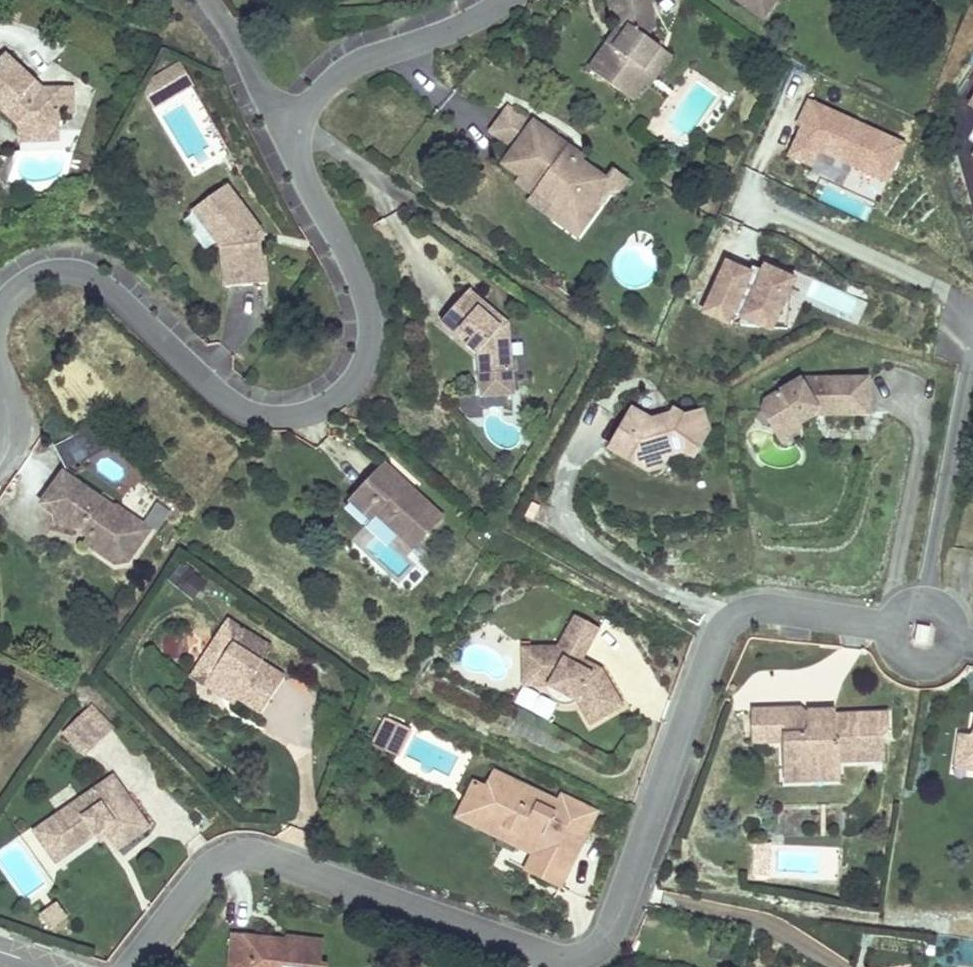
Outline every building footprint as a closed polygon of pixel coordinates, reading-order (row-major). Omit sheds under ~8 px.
[(636,36),(624,27),(632,16),(631,0),(596,0),(597,1),(596,17),(566,58),(602,84),(636,36)] [(648,44),(636,36),(602,84),(609,89),(619,75),(624,78),(648,44)] [(37,71),(33,75),(26,68),(30,64),(0,37),(0,96),(11,106),(12,115),(53,113),(52,96),(68,95),(67,70),(37,71)] [(153,51),(165,74),(181,66),(170,43),(153,51)] [(135,70),(142,85),(165,74),(153,51),(143,57),(146,65),(135,70)] [(37,71),(30,64),(26,68),(33,75),(37,71)] [(906,146),(809,101),(801,117),(806,119),(802,127),(789,155),(812,166),(819,150),(888,183),(906,146)] [(53,122),(53,113),(12,115),(12,124),(53,122)] [(543,140),(506,113),(478,151),(515,178),(511,183),(531,197),(549,210),(567,186),(573,191),(585,175),(541,144),(543,140)] [(806,119),(801,117),(798,125),(802,127),(806,119)] [(549,210),(531,197),(523,206),(553,228),(578,194),(573,191),(567,186),(549,210)] [(716,253),(697,312),(733,323),(734,319),(772,331),(791,269),(759,259),(756,266),(716,253)] [(475,379),(469,319),(440,293),(444,289),(430,276),(403,308),(417,320),(422,314),(433,323),(428,329),(440,340),(444,382),(475,379)] [(857,320),(865,301),(812,278),(804,297),(857,320)] [(469,310),(444,289),(440,293),(469,319),(469,310)] [(417,320),(428,329),(433,323),(422,314),(417,320)] [(859,378),(791,381),(753,403),(751,414),(761,431),(783,417),(790,428),(791,428),(805,419),(860,417),(859,378)] [(677,455),(688,428),(681,410),(664,417),(653,412),(648,423),(638,428),(612,417),(603,438),(617,444),(611,458),(638,469),(635,475),(647,471),(652,458),(667,451),(677,455)] [(783,417),(761,431),(771,445),(794,431),(791,428),(790,428),(783,417)] [(611,458),(617,444),(603,438),(595,459),(635,475),(638,469),(611,458)] [(76,485),(34,459),(14,493),(29,504),(30,510),(39,509),(61,523),(57,529),(59,530),(77,541),(84,531),(95,529),(109,537),(121,519),(101,507),(106,498),(94,492),(85,494),(75,489),(76,485)] [(417,507),(346,461),(322,496),(348,513),(393,543),(417,507)] [(106,498),(101,507),(121,519),(126,510),(106,498)] [(84,531),(77,541),(93,549),(105,546),(109,537),(95,529),(84,531)] [(564,634),(532,637),(536,678),(559,676),(592,688),(609,710),(640,686),(613,651),(604,647),(599,654),(589,649),(606,610),(578,599),(564,634)] [(176,679),(193,686),(196,680),(211,640),(241,651),(248,632),(218,621),(201,614),(176,679)] [(915,638),(928,640),(930,623),(917,621),(915,638)] [(241,651),(211,640),(196,680),(228,692),(256,702),(271,663),(241,651)] [(593,641),(589,649),(599,654),(604,647),(593,641)] [(228,692),(196,680),(193,686),(193,687),(225,699),(228,692)] [(82,682),(57,709),(80,730),(105,703),(82,682)] [(775,716),(779,689),(760,688),(757,714),(775,716)] [(811,693),(779,689),(775,716),(789,718),(787,736),(800,738),(798,755),(835,762),(837,751),(882,757),(887,727),(895,727),(897,709),(842,701),(841,707),(820,703),(811,693)] [(420,713),(409,706),(402,721),(391,715),(385,726),(407,737),(420,713)] [(798,755),(800,738),(787,736),(783,758),(834,767),(835,762),(798,755)] [(581,791),(504,758),(496,775),(503,778),(493,801),(553,826),(555,821),(576,830),(562,864),(578,870),(581,863),(599,871),(629,800),(585,782),(581,791)] [(127,761),(57,802),(78,836),(107,818),(116,813),(129,835),(160,816),(127,761)] [(482,768),(467,802),(570,846),(576,830),(555,821),(553,826),(493,801),(503,778),(496,775),(482,768)] [(78,836),(57,802),(45,809),(65,843),(78,836)] [(121,822),(116,813),(107,818),(112,826),(121,822)] [(769,841),(750,841),(750,874),(769,874),(769,841)] [(599,871),(581,863),(578,870),(597,877),(599,871)] [(70,895),(62,881),(44,892),(53,905),(70,895)] [(255,927),(250,966),(352,966),(353,956),(344,955),(347,931),(310,927),(309,932),(309,937),(297,936),(298,932),(255,927)]
